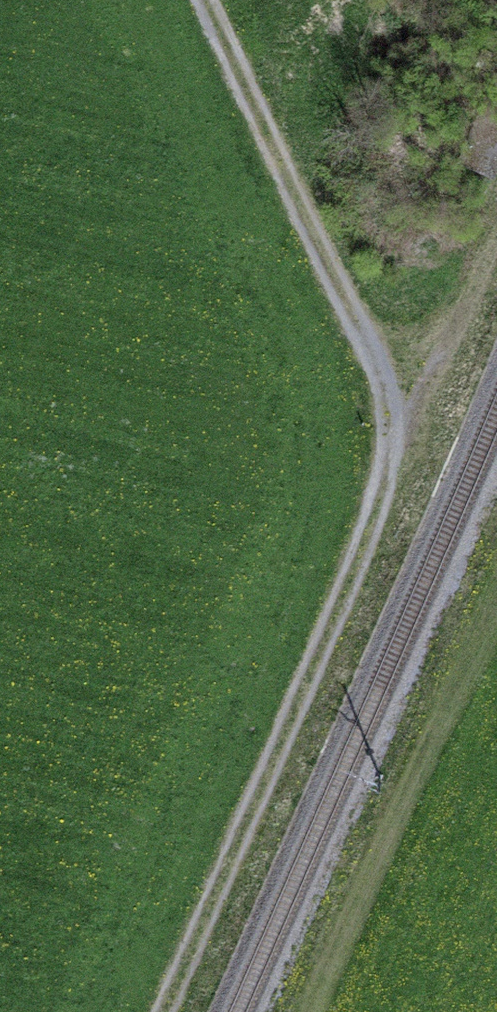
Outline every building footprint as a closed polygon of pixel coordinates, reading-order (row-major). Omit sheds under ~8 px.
[(460,162),(493,176),(496,166),(496,102),(486,98),(460,162)]
